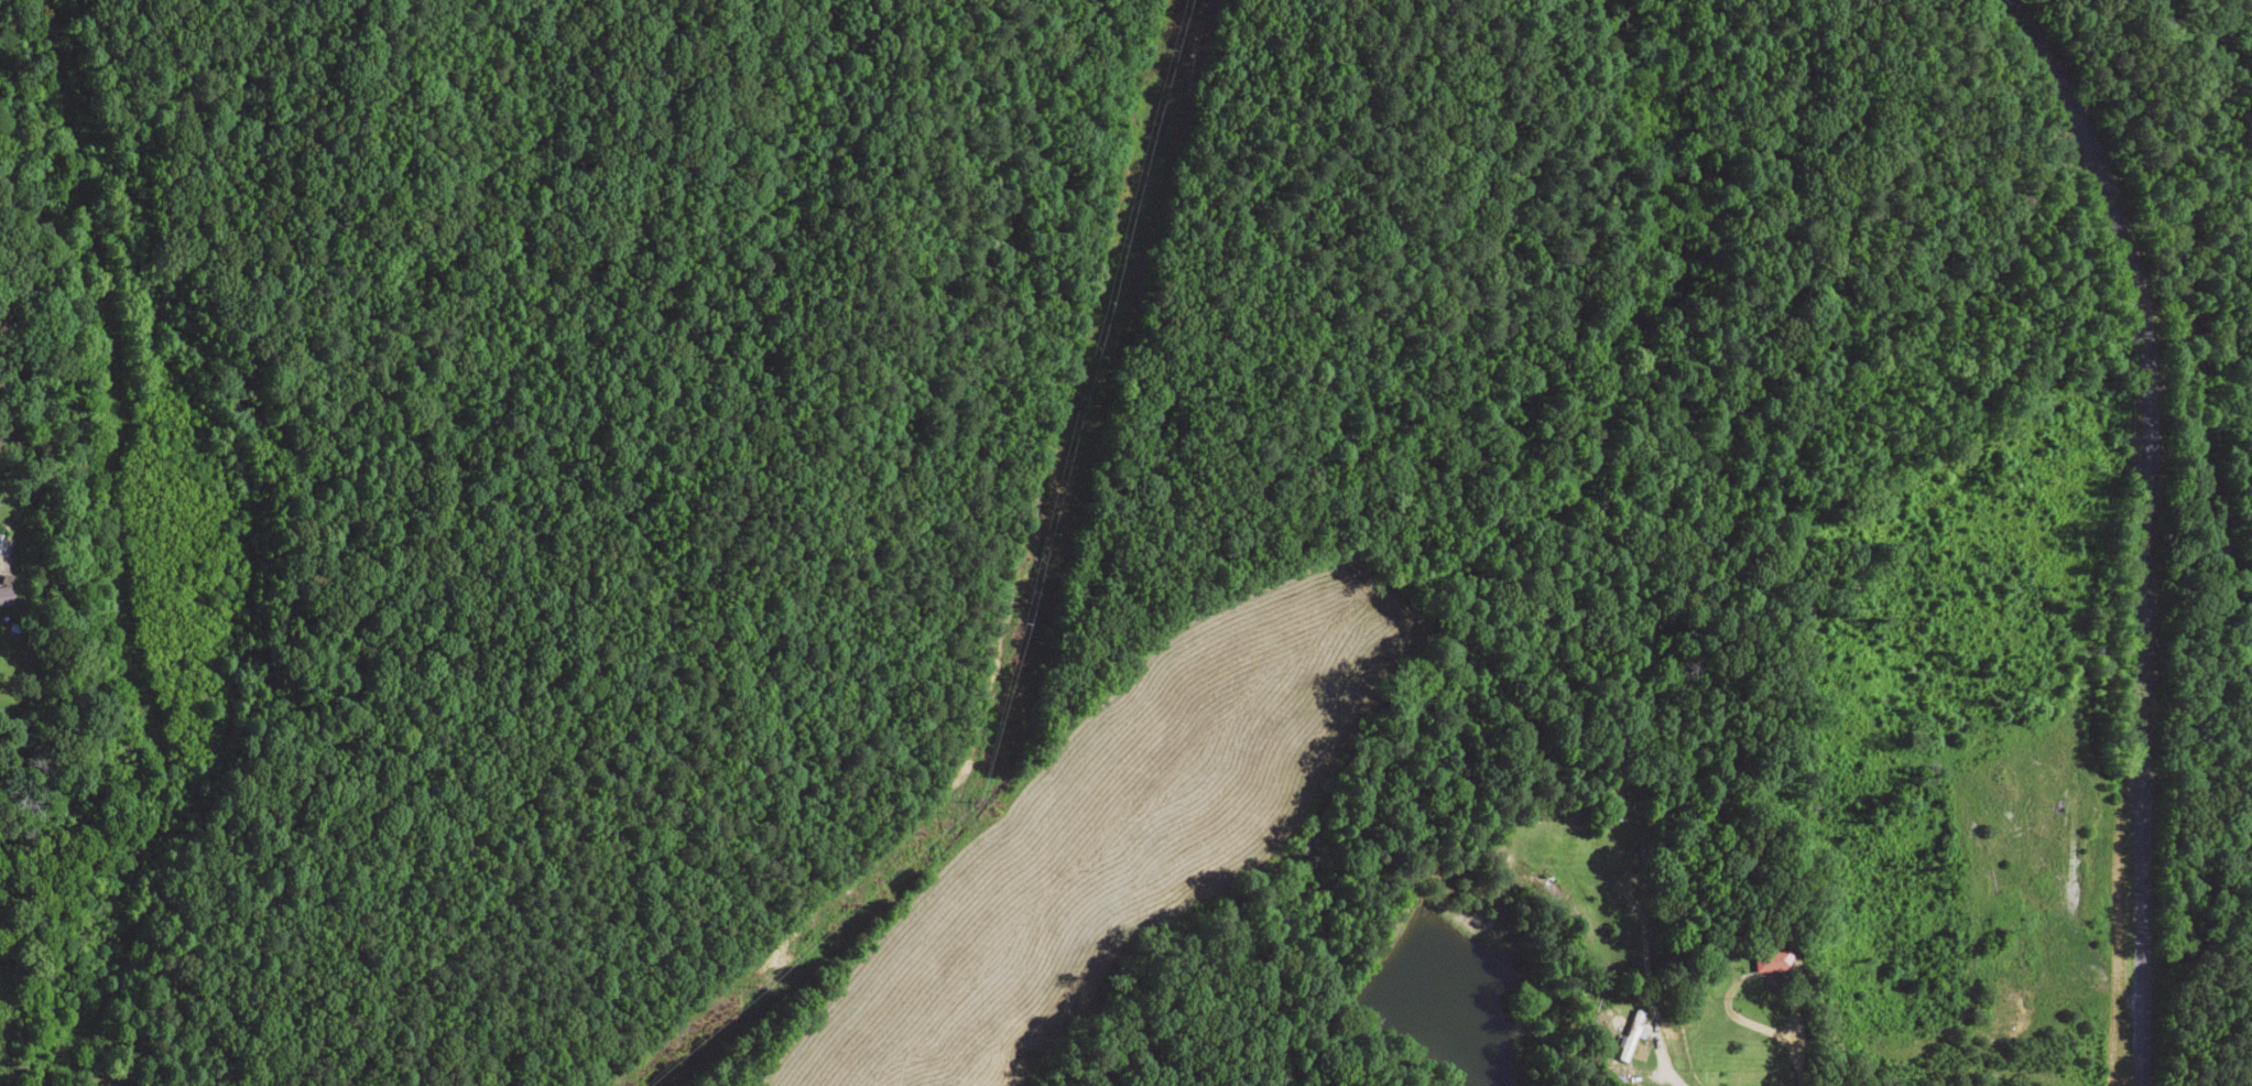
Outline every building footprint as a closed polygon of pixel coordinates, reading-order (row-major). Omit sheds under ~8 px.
[(9,603),(8,586),(0,587),(0,604),(9,603)] [(1782,970),(1780,954),(1757,955),(1758,971),(1782,970)] [(1641,1011),(1631,1009),(1618,1059),(1628,1062),(1641,1011)]
